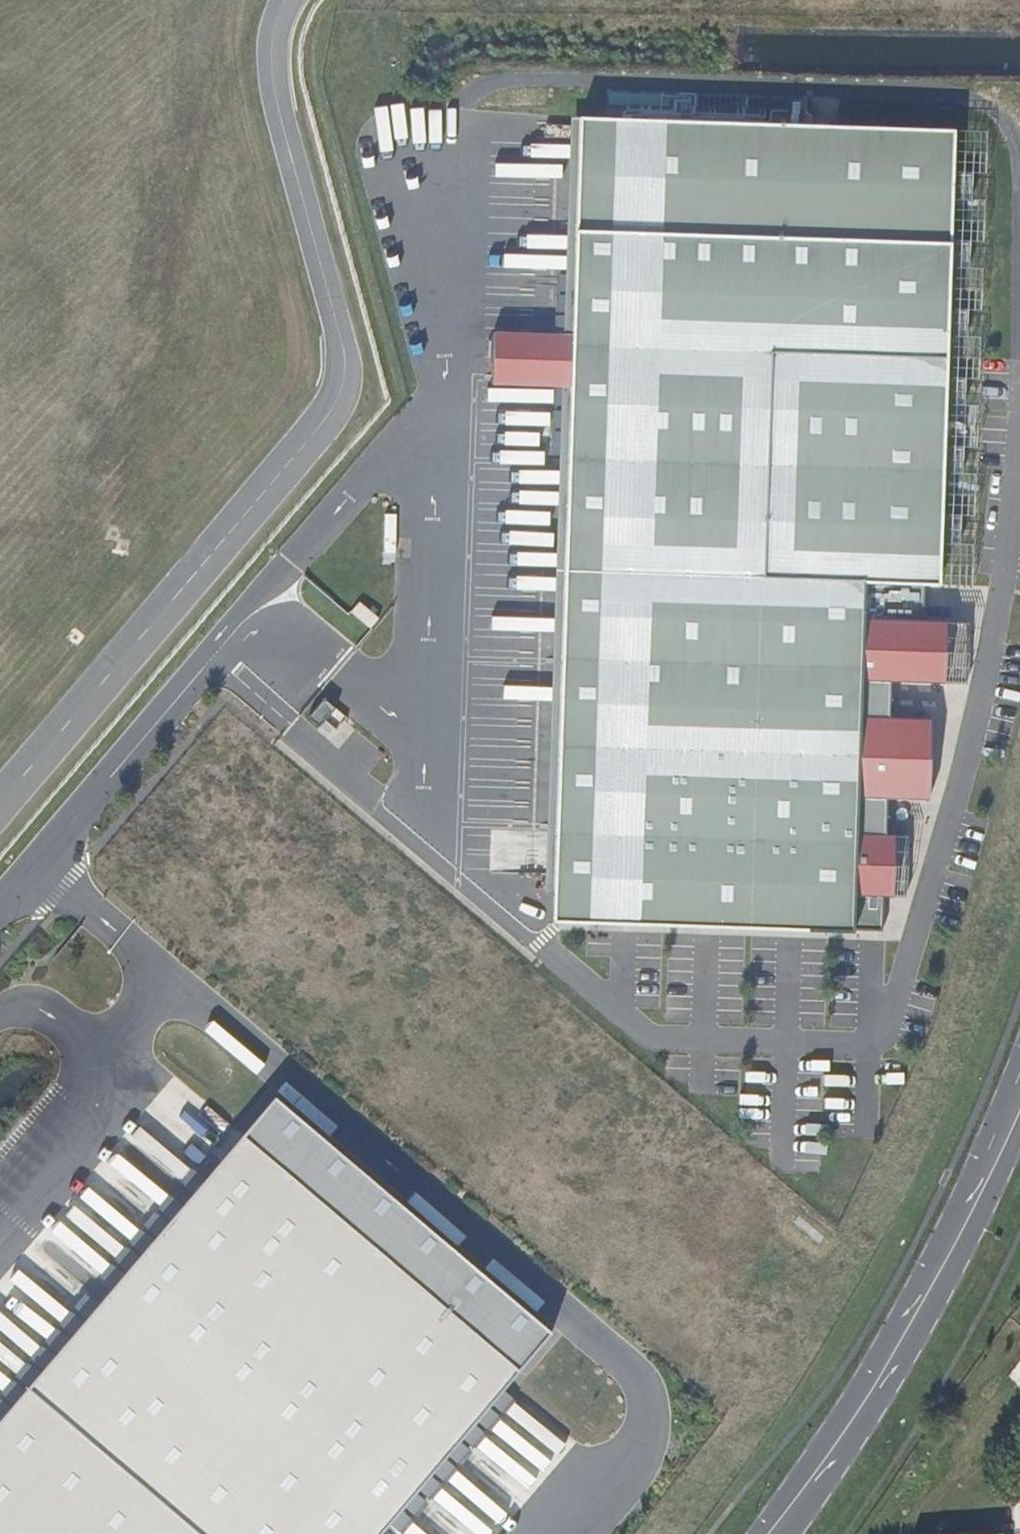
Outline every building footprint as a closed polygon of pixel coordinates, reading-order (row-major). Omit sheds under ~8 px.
[(950,133),(579,123),(573,337),(495,335),(494,385),(570,387),(557,925),(881,933),(882,898),(903,898),(904,838),(882,837),(883,802),(925,803),(927,717),(891,716),(892,688),(966,690),(968,622),(921,621),(922,594),(938,595),(950,133)] [(359,601),(350,612),(371,629),(380,618),(359,601)] [(393,1514),(410,1495),(424,1478),(438,1461),(454,1443),(468,1426),(482,1409),(496,1392),(502,1385),(519,1365),(238,1130),(0,1413),(0,1533),(377,1533),(393,1514)]
